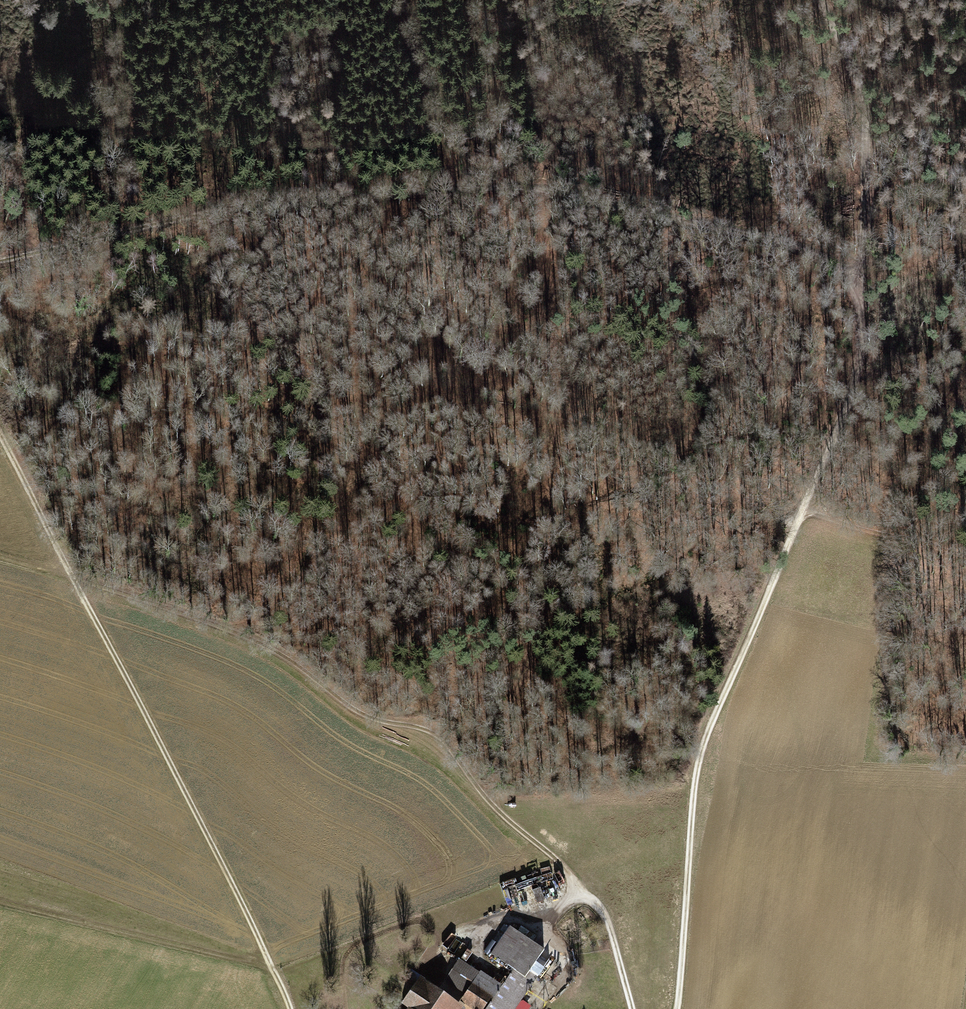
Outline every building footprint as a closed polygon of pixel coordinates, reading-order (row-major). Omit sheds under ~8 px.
[(536,880),(541,901),(550,899),(545,878),(536,880)] [(514,970),(487,1008),(515,1008),(539,975),(531,970),(544,950),(510,926),(491,954),(514,970)] [(498,988),(479,975),(478,977),(457,963),(446,979),(467,993),(463,999),(478,1008),(483,1008),(498,988)] [(459,1005),(420,978),(403,1003),(410,1008),(456,1008),(459,1005)]
